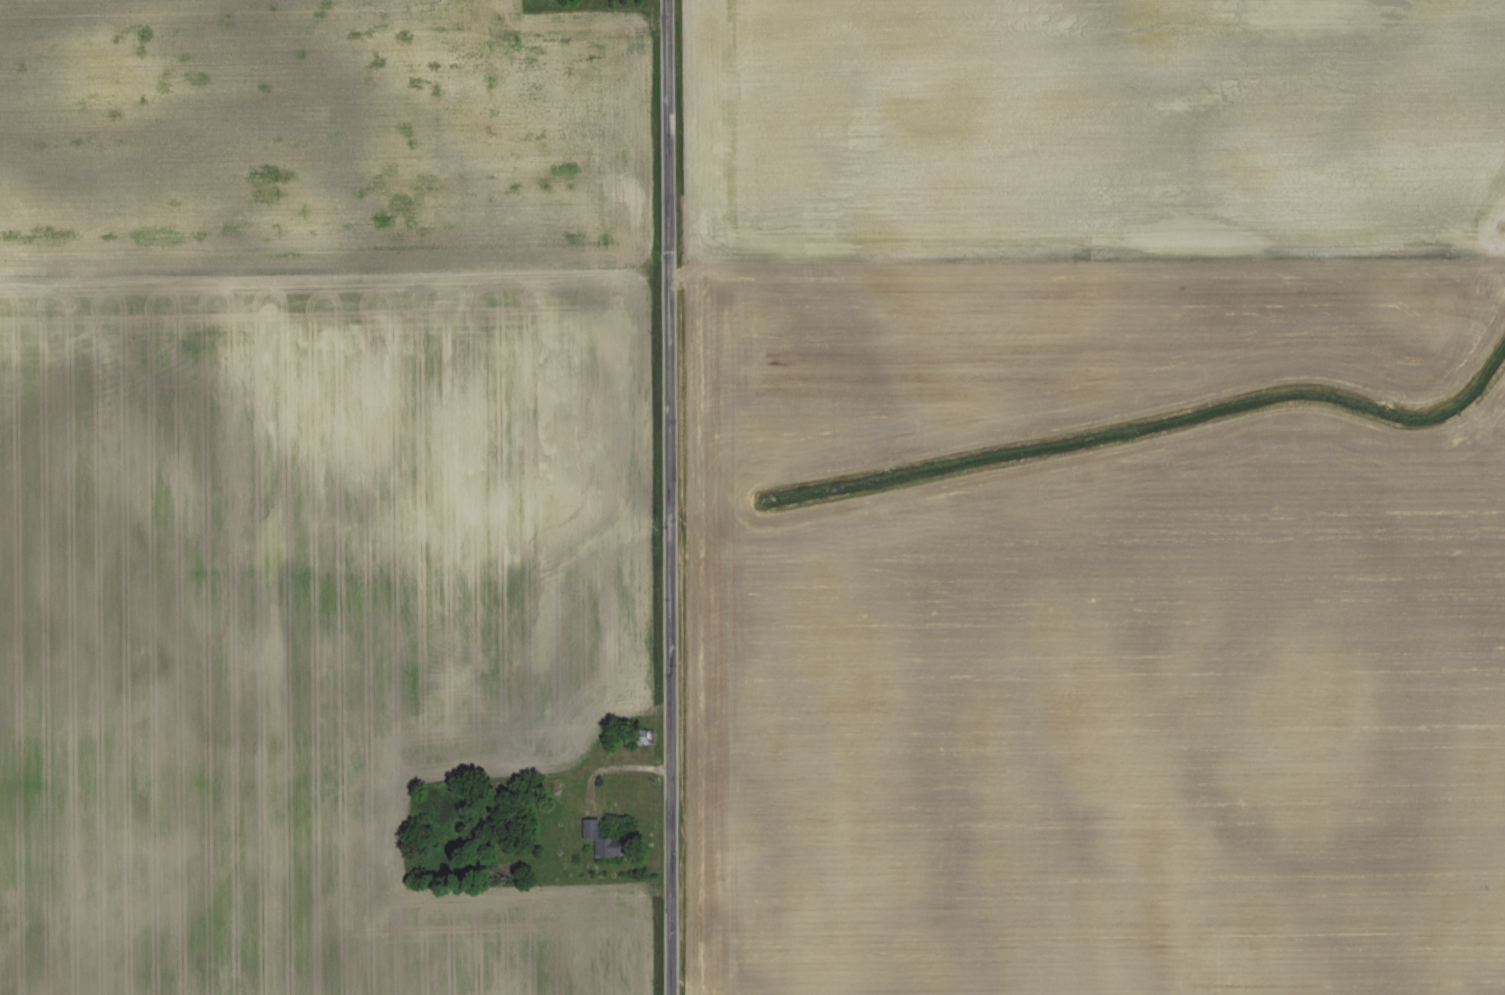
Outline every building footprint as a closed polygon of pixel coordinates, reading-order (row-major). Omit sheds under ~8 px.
[(577,837),(589,838),(589,855),(607,856),(608,837),(592,836),(592,818),(578,817),(577,837)]
